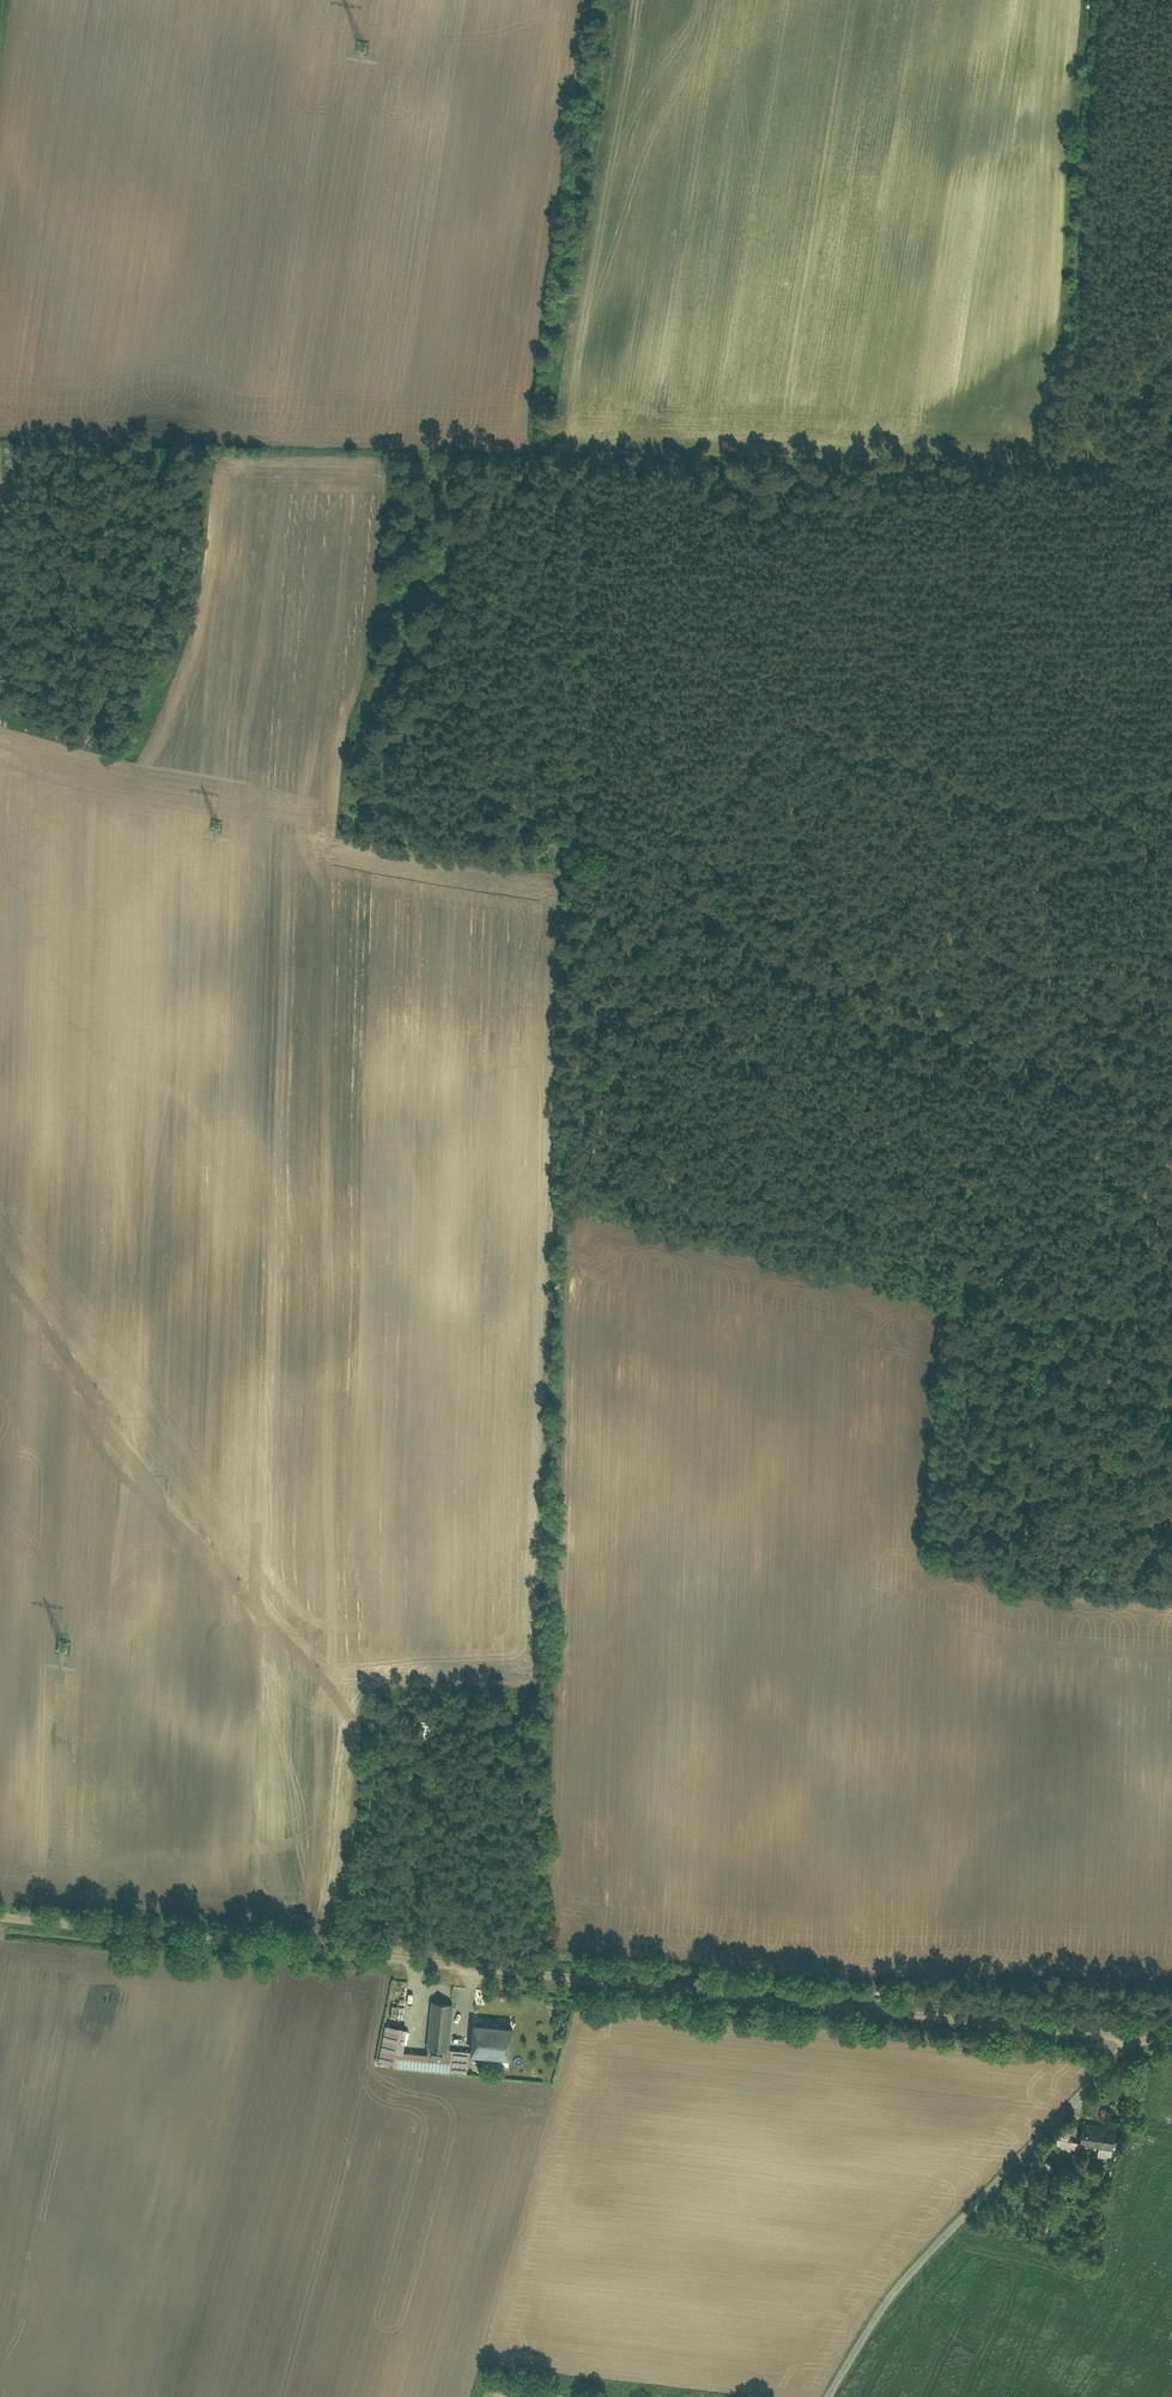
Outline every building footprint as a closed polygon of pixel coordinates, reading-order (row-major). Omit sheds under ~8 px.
[(410,2026),(388,2022),(381,2058),(396,2061),(395,2064),(469,2072),(471,2050),(451,2048),(455,2001),(434,1999),(429,2051),(406,2049),(410,2026)] [(517,2024),(476,2020),(473,2053),(513,2056),(517,2024)] [(1115,2129),(1091,2126),(1088,2147),(1112,2151),(1115,2129)] [(1071,2160),(1077,2144),(1064,2139),(1058,2155),(1071,2160)]
